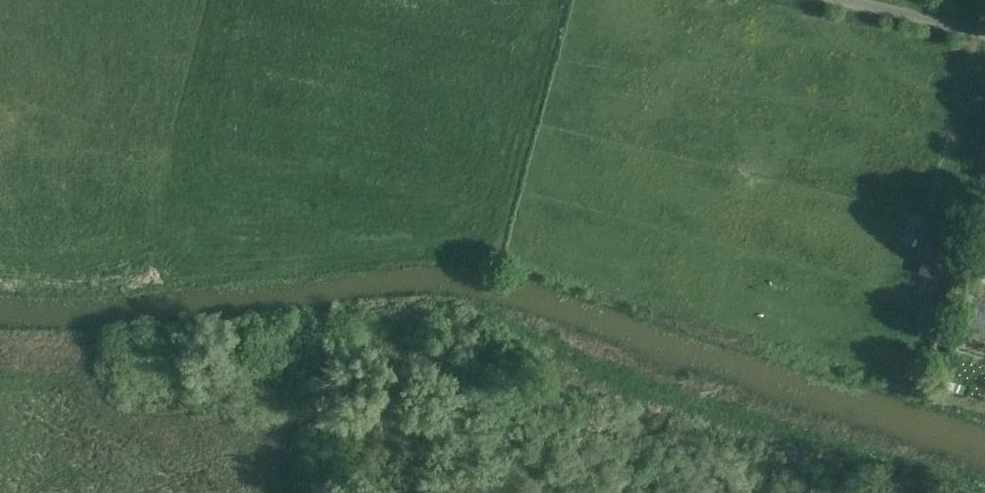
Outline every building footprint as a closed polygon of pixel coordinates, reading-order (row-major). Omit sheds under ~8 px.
[(927,249),(919,275),(927,277),(948,283),(956,257),(948,255),(927,249)]
